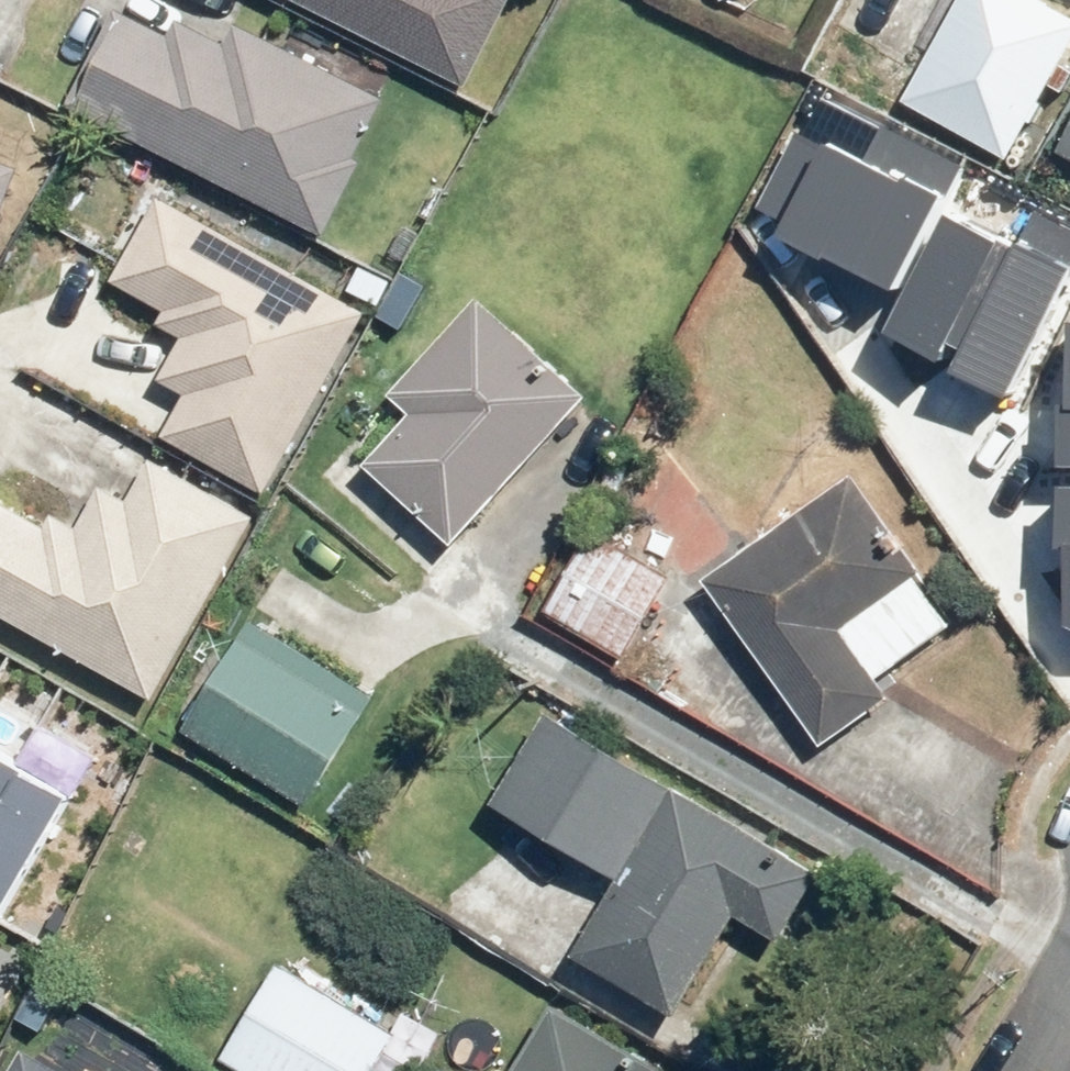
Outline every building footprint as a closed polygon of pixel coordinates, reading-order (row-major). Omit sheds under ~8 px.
[(77,100),(334,235),(371,165),(359,158),(392,96),(245,19),(231,46),(143,0),(130,0),(77,100)] [(472,86),(518,0),(310,0),(472,86)] [(918,86),(1020,142),(1069,53),(1069,0),(966,0),(918,86)] [(777,189),(906,261),(963,160),(892,121),(868,165),(809,132),(777,189)] [(23,161),(0,153),(0,227),(23,161)] [(380,314),(165,206),(127,282),(192,314),(163,371),(196,388),(172,436),(290,495),(380,314)] [(906,316),(1024,378),(1069,292),(1069,245),(1033,225),(1025,239),(963,206),(906,316)] [(353,443),(462,542),(599,393),(491,294),(353,443)] [(157,695),(258,514),(155,457),(129,504),(100,488),(83,519),(63,508),(53,526),(0,497),(0,608),(157,695)] [(864,473),(719,571),(834,741),(902,696),(852,623),(930,570),(864,473)] [(597,532),(550,607),(629,656),(676,580),(597,532)] [(268,613),(193,728),(316,807),(391,692),(268,613)] [(827,872),(564,714),(509,806),(621,873),(578,943),(684,1007),(740,915),(785,942),(827,872)] [(2,923),(81,787),(0,739),(0,922),(2,923)] [(229,1058),(250,1070),(387,1070),(407,1037),(284,965),(229,1058)] [(565,1007),(528,1070),(676,1070),(565,1007)] [(28,1070),(95,1070),(46,1041),(28,1070)]
